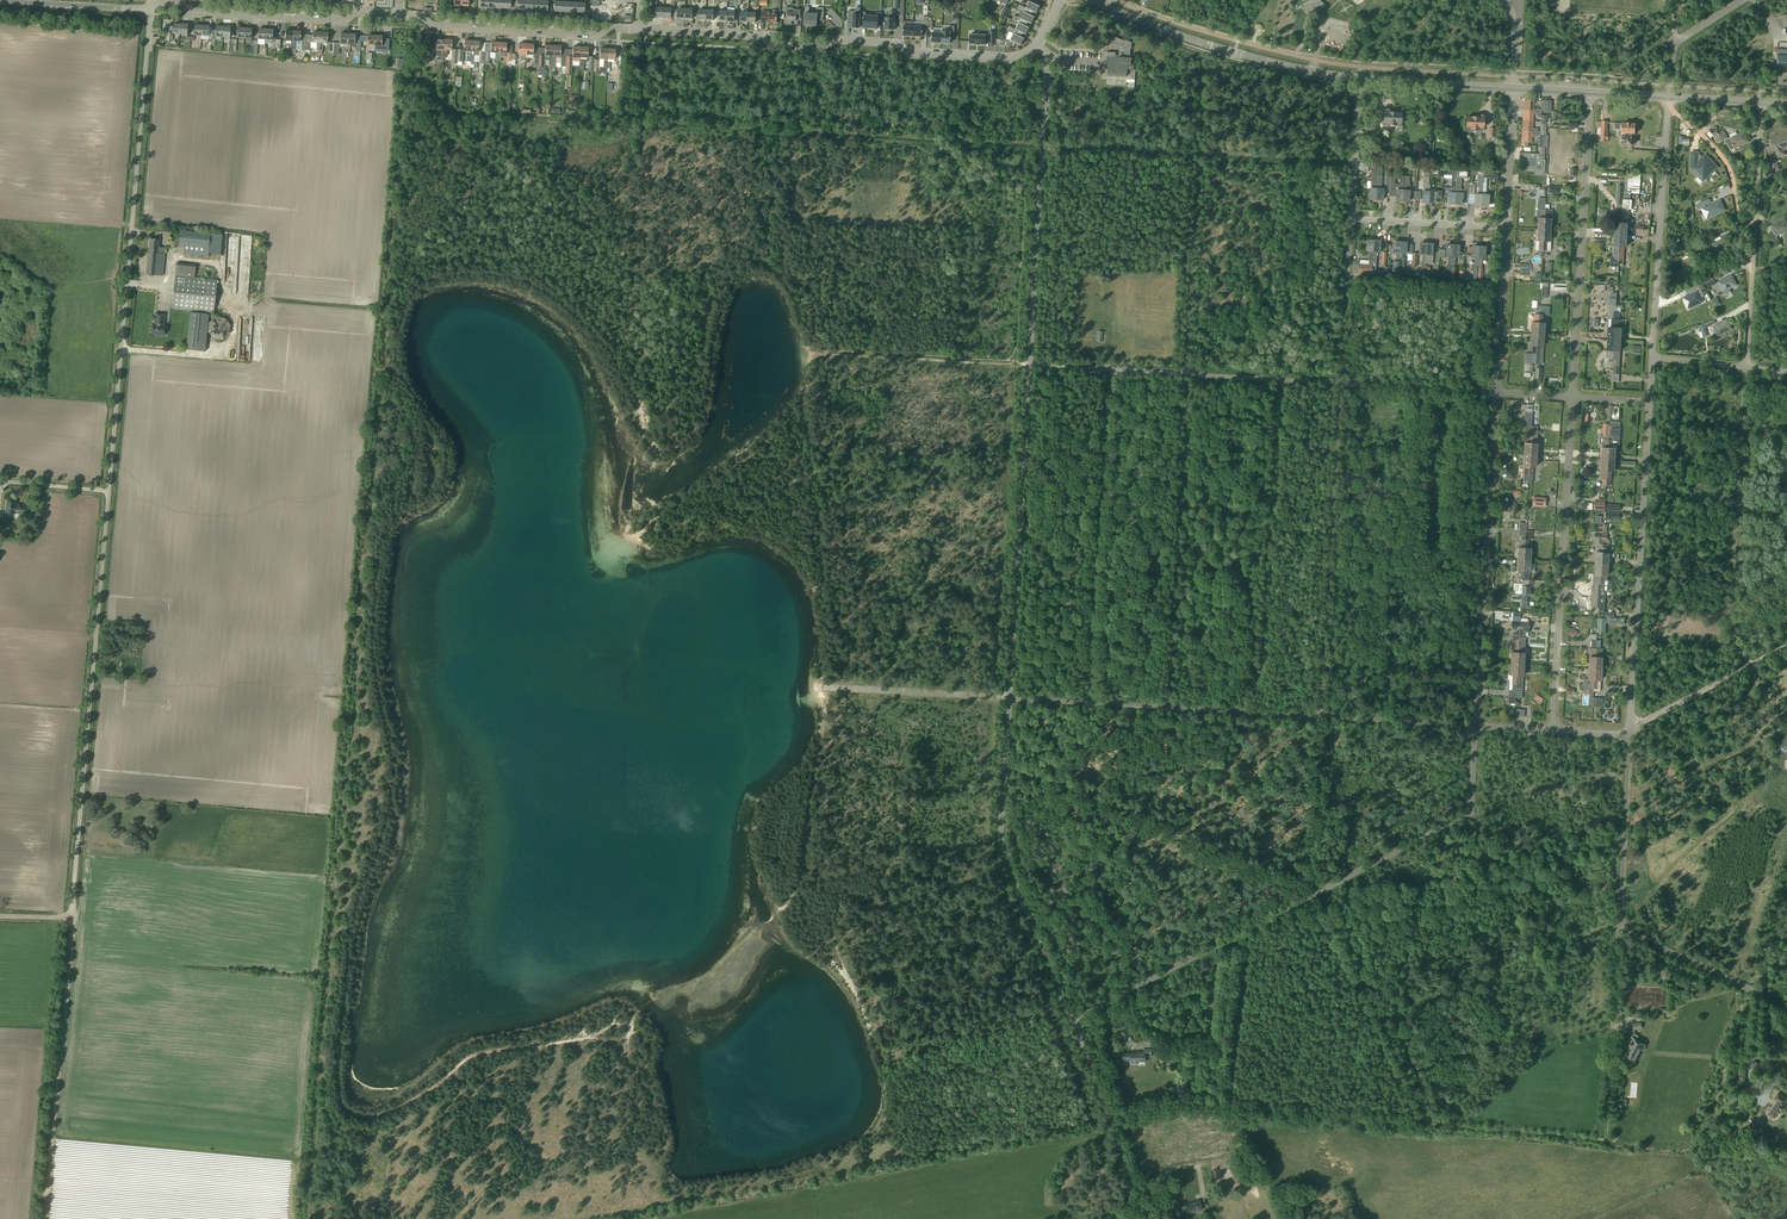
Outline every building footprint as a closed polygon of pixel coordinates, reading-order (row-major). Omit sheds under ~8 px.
[(510,9),(510,3),(511,0),(503,0),(502,8),(510,9)] [(525,0),(518,0),(517,3),(517,9),(525,9),(525,0)] [(664,8),(657,8),(657,0),(652,0),(651,14),(656,15),(656,17),(663,17),(664,8)] [(1312,1),(1313,3),(1311,5),(1319,13),(1325,6),(1320,0),(1311,0),(1312,1)] [(539,10),(547,11),(548,1),(540,1),(539,10)] [(581,3),(577,3),(576,12),(584,13),(584,3),(585,1),(581,1),(581,3)] [(1017,9),(1034,17),(1031,16),(1033,12),(1036,13),(1040,6),(1029,1),(1026,8),(1019,4),(1017,9)] [(562,12),(562,2),(555,2),(554,5),(554,11),(562,12)] [(1005,6),(1001,14),(1005,16),(1009,8),(1005,6)] [(786,13),(786,18),(784,18),(784,24),(791,24),(791,21),(796,21),(796,18),(800,18),(800,9),(794,9),(793,9),(793,7),(785,7),(784,13),(786,13)] [(823,21),(823,8),(816,7),(816,14),(809,13),(809,7),(805,7),(804,25),(813,26),(816,26),(816,21),(823,21)] [(663,17),(671,18),(671,8),(664,8),(663,17)] [(685,9),(677,9),(677,12),(677,18),(684,18),(685,9)] [(684,18),(692,19),(692,13),(692,10),(685,9),(684,18)] [(748,22),(748,13),(748,9),(745,9),(745,12),(740,12),(740,16),(740,22),(748,22)] [(1012,19),(1029,28),(1026,26),(1028,22),(1031,24),(1034,17),(1017,9),(1023,12),(1020,18),(1014,15),(1012,19)] [(706,10),(698,10),(698,19),(705,20),(706,10)] [(705,20),(713,20),(713,11),(706,10),(705,20)] [(777,17),(777,12),(776,12),(776,10),(772,10),(772,12),(762,11),(761,17),(761,23),(766,23),(766,22),(776,23),(777,17)] [(894,30),(894,26),(895,26),(895,21),(894,21),(895,11),(890,10),(890,18),(885,17),(884,29),(894,30)] [(727,11),(719,11),(719,14),(719,20),(726,21),(727,11)] [(726,21),(734,21),(734,15),(734,12),(727,11),(726,21)] [(848,11),(848,20),(852,20),(852,27),(859,28),(860,20),(860,15),(855,14),(856,11),(848,11)] [(860,15),(860,20),(863,21),(863,28),(870,28),(871,15),(865,15),(865,12),(860,12),(860,15)] [(748,22),(755,22),(755,17),(756,13),(748,13),(748,22)] [(871,15),(870,28),(877,29),(877,21),(881,22),(881,13),(876,13),(876,16),(871,15)] [(1007,30),(1024,39),(1024,38),(1021,37),(1023,33),(1026,35),(1029,28),(1012,19),(1012,20),(1018,23),(1015,29),(1009,26),(1008,28),(1007,30)] [(912,38),(913,26),(903,26),(903,35),(907,35),(907,36),(912,37),(912,38)] [(922,27),(913,26),(912,38),(912,37),(918,37),(918,36),(922,36),(922,27)] [(941,30),(941,33),(941,44),(946,44),(946,43),(950,43),(950,39),(954,40),(954,26),(949,26),(948,31),(941,30)] [(276,41),(272,40),(273,36),(273,30),(266,29),(265,39),(265,43),(272,43),(272,45),(272,47),(275,48),(276,41)] [(292,41),(293,31),(285,30),(285,36),(285,40),(292,41)] [(1007,30),(1006,30),(1013,34),(1010,40),(1000,39),(1000,45),(1014,46),(1016,43),(1021,45),(1024,39),(1007,30)] [(306,50),(306,41),(300,41),(300,37),(301,31),(293,31),(292,41),(292,44),(292,49),(301,50),(301,52),(305,52),(305,50),(306,50)] [(985,35),(969,34),(969,44),(975,44),(975,45),(979,45),(985,45),(985,41),(989,41),(989,40),(994,40),(995,32),(989,31),(989,36),(985,35)] [(319,51),(320,32),(313,32),(312,38),(312,42),(306,41),(306,50),(310,50),(310,46),(316,46),(316,51),(319,51)] [(328,33),(320,32),(319,51),(322,51),(323,43),(327,43),(328,39),(328,33)] [(941,33),(932,32),(931,42),(935,42),(935,43),(940,44),(941,44),(941,33)] [(348,34),(340,33),(339,44),(344,44),(343,52),(346,52),(348,34)] [(348,34),(346,52),(346,54),(349,54),(349,53),(350,48),(350,44),(355,45),(355,40),(355,34),(348,34)] [(374,46),(375,35),(367,35),(367,41),(367,45),(374,46)] [(374,46),(382,46),(382,42),(382,36),(375,35),(374,46)] [(1108,64),(1107,76),(1126,78),(1126,79),(1134,80),(1135,70),(1134,70),(1134,57),(1130,57),(1131,48),(1132,48),(1132,42),(1126,40),(1126,41),(1116,37),(1113,43),(1121,47),(1120,48),(1122,51),(1123,51),(1123,55),(1115,55),(1115,52),(1107,51),(1106,64),(1108,64)] [(437,39),(436,48),(432,48),(432,54),(432,53),(441,54),(441,58),(443,58),(444,39),(437,39)] [(452,40),(444,39),(443,58),(445,58),(445,55),(447,56),(447,50),(451,50),(452,46),(452,40)] [(471,61),(472,41),(464,41),(464,46),(463,51),(467,51),(467,52),(467,53),(466,61),(471,61)] [(479,41),(472,41),(471,61),(470,67),(477,68),(477,65),(476,65),(477,61),(474,61),(474,55),(478,55),(478,52),(479,52),(479,47),(479,41)] [(499,42),(491,42),(491,52),(495,53),(495,61),(498,61),(499,42)] [(507,43),(499,42),(498,61),(501,61),(501,57),(505,57),(505,53),(506,53),(507,43)] [(518,50),(518,54),(522,54),(522,58),(521,57),(521,60),(525,60),(525,58),(525,54),(526,44),(518,44),(518,50)] [(526,44),(525,54),(533,55),(533,50),(534,44),(526,44)] [(545,55),(539,55),(538,66),(538,69),(538,75),(542,75),(544,67),(545,60),(549,60),(548,65),(552,65),(553,46),(546,45),(545,55)] [(561,46),(553,46),(552,65),(552,72),(555,72),(555,63),(560,63),(561,52),(561,46)] [(580,61),(580,47),(573,47),(572,56),(566,56),(565,74),(571,75),(572,61),(580,61)] [(580,47),(580,61),(579,69),(583,69),(583,62),(586,62),(587,62),(587,58),(588,54),(588,48),(580,47)] [(608,49),(600,48),(599,59),(599,60),(594,60),(593,71),(594,71),(594,74),(599,74),(599,67),(607,67),(607,62),(607,59),(608,49)] [(607,59),(615,60),(615,49),(608,49),(607,59)] [(1783,50),(1777,49),(1776,69),(1786,70),(1786,50),(1783,50)] [(1542,111),(1541,111),(1541,109),(1533,108),(1534,100),(1524,100),(1524,110),(1536,111),(1536,112),(1540,112),(1539,115),(1541,115),(1542,111)] [(1542,100),(1541,109),(1541,111),(1542,111),(1551,112),(1551,101),(1542,100)] [(1385,109),(1384,125),(1389,126),(1389,125),(1397,125),(1397,129),(1402,129),(1402,125),(1401,125),(1401,119),(1401,113),(1396,113),(1394,111),(1392,111),(1390,113),(1390,110),(1385,109)] [(1523,121),(1533,121),(1533,112),(1536,112),(1536,111),(1524,110),(1523,121)] [(1466,123),(1466,129),(1478,130),(1478,131),(1483,131),(1484,121),(1484,115),(1479,115),(1478,118),(1477,116),(1474,116),(1472,117),(1467,117),(1466,123)] [(1377,121),(1368,121),(1367,134),(1374,135),(1375,130),(1377,130),(1377,121)] [(1535,132),(1538,132),(1538,128),(1532,128),(1533,121),(1523,121),(1522,131),(1535,131),(1535,132)] [(1623,129),(1622,143),(1625,143),(1627,143),(1627,145),(1632,145),(1633,140),(1631,140),(1631,134),(1635,134),(1635,124),(1623,123),(1623,129)] [(1522,131),(1522,146),(1527,146),(1527,142),(1531,142),(1532,136),(1535,136),(1535,135),(1540,135),(1540,132),(1538,132),(1535,132),(1535,131),(1522,131)] [(1730,150),(1748,141),(1743,132),(1730,138),(1728,139),(1724,132),(1719,135),(1718,134),(1714,136),(1717,143),(1722,140),(1722,141),(1723,141),(1722,140),(1724,139),(1725,140),(1727,144),(1730,150)] [(1545,147),(1547,147),(1548,136),(1545,135),(1540,135),(1539,147),(1545,147)] [(1786,146),(1786,135),(1777,140),(1777,139),(1771,143),(1775,151),(1778,157),(1785,154),(1783,151),(1785,150),(1784,147),(1786,146)] [(1362,148),(1362,157),(1378,158),(1379,152),(1378,152),(1379,148),(1373,147),(1372,152),(1368,152),(1368,148),(1362,148)] [(1769,155),(1773,163),(1777,160),(1773,152),(1769,155)] [(1539,154),(1529,153),(1528,169),(1542,170),(1542,174),(1544,174),(1545,161),(1544,161),(1544,155),(1539,155),(1539,154)] [(1698,156),(1692,156),(1691,168),(1703,180),(1712,172),(1711,171),(1716,166),(1705,155),(1700,160),(1698,160),(1698,156)] [(1373,201),(1376,201),(1378,174),(1377,174),(1378,168),(1378,162),(1378,161),(1371,161),(1371,167),(1372,167),(1371,180),(1373,180),(1373,189),(1370,189),(1370,199),(1373,199),(1373,201)] [(1772,168),(1774,172),(1776,171),(1776,172),(1781,170),(1778,163),(1773,165),(1774,167),(1772,168)] [(1457,176),(1457,170),(1444,169),(1444,175),(1452,175),(1451,188),(1444,188),(1444,191),(1444,197),(1449,197),(1448,204),(1452,204),(1452,206),(1455,206),(1457,177),(1457,176)] [(1457,176),(1457,177),(1460,178),(1468,178),(1468,171),(1457,170),(1457,176)] [(1481,208),(1482,187),(1483,177),(1483,171),(1478,171),(1478,174),(1477,174),(1476,187),(1479,188),(1478,195),(1475,195),(1475,205),(1478,205),(1478,207),(1481,208)] [(1640,185),(1640,182),(1641,179),(1640,179),(1640,178),(1641,175),(1632,174),(1625,174),(1625,182),(1624,182),(1624,189),(1635,190),(1635,185),(1640,185)] [(1403,182),(1404,182),(1404,176),(1400,176),(1400,190),(1397,190),(1396,195),(1396,201),(1400,201),(1399,203),(1402,203),(1403,182)] [(1429,204),(1432,205),(1432,203),(1435,203),(1436,199),(1441,199),(1441,193),(1441,191),(1437,191),(1437,193),(1436,193),(1436,189),(1435,188),(1430,188),(1429,204)] [(1543,230),(1545,204),(1545,198),(1538,198),(1537,219),(1538,219),(1537,229),(1543,230)] [(1623,200),(1623,208),(1622,215),(1621,235),(1628,235),(1628,224),(1629,209),(1631,209),(1632,200),(1623,200)] [(1697,209),(1704,206),(1701,200),(1694,203),(1697,209)] [(1707,218),(1719,212),(1724,210),(1720,201),(1703,210),(1707,218)] [(1545,204),(1543,230),(1550,230),(1551,219),(1552,218),(1552,216),(1551,215),(1552,215),(1552,211),(1549,210),(1549,205),(1545,204)] [(1782,233),(1786,230),(1786,225),(1784,220),(1784,221),(1783,220),(1778,222),(1779,223),(1772,227),(1776,235),(1782,233)] [(208,253),(220,255),(222,235),(180,230),(179,246),(184,246),(184,254),(208,256),(208,253)] [(1542,250),(1550,250),(1551,242),(1549,241),(1550,230),(1543,230),(1542,250)] [(178,244),(179,233),(172,232),(171,247),(176,248),(176,244),(178,244)] [(1619,267),(1619,261),(1621,235),(1614,234),(1614,246),(1615,246),(1614,258),(1611,258),(1610,266),(1619,267)] [(1627,246),(1628,235),(1621,235),(1619,261),(1624,261),(1624,246),(1627,246)] [(254,237),(253,247),(262,248),(263,238),(254,237)] [(159,239),(149,238),(146,274),(163,275),(165,247),(158,247),(159,239)] [(1726,238),(1713,245),(1718,256),(1728,251),(1733,249),(1729,241),(1727,241),(1726,238)] [(1372,267),(1374,239),(1371,239),(1371,241),(1367,240),(1367,246),(1367,251),(1370,251),(1369,260),(1369,264),(1360,264),(1359,273),(1372,274),(1372,267)] [(1400,240),(1397,240),(1397,242),(1393,242),(1393,248),(1393,252),(1396,253),(1395,261),(1393,261),(1393,267),(1385,267),(1385,274),(1398,275),(1400,240)] [(1403,258),(1403,253),(1406,253),(1407,243),(1403,243),(1403,241),(1400,240),(1398,275),(1403,276),(1404,258),(1403,258)] [(1424,270),(1425,270),(1424,276),(1433,277),(1434,271),(1430,270),(1430,266),(1426,266),(1426,263),(1429,263),(1432,263),(1433,252),(1432,252),(1433,244),(1429,244),(1429,242),(1426,242),(1424,270)] [(1453,243),(1450,243),(1450,245),(1446,245),(1446,249),(1439,249),(1439,257),(1446,257),(1446,255),(1448,256),(1448,264),(1451,264),(1453,243)] [(1456,256),(1458,256),(1461,256),(1462,255),(1463,254),(1463,253),(1463,252),(1462,252),(1459,251),(1459,246),(1456,246),(1456,244),(1453,243),(1451,264),(1455,265),(1456,256)] [(1704,254),(1702,249),(1700,243),(1691,247),(1695,257),(1704,254)] [(1478,266),(1479,266),(1479,267),(1478,267),(1477,279),(1482,279),(1483,268),(1481,268),(1482,258),(1485,258),(1485,247),(1482,247),(1482,245),(1479,245),(1478,266)] [(1687,245),(1679,247),(1679,249),(1681,255),(1688,252),(1687,250),(1688,249),(1687,246),(1687,245)] [(177,262),(171,309),(213,314),(218,279),(194,277),(196,264),(177,262)] [(235,273),(236,298),(246,297),(245,272),(235,273)] [(1712,276),(1703,281),(1705,284),(1714,280),(1712,276)] [(1726,279),(1719,282),(1723,291),(1725,295),(1731,292),(1729,288),(1730,287),(1736,285),(1731,276),(1726,279)] [(1693,293),(1683,298),(1688,309),(1693,306),(1691,303),(1696,301),(1697,304),(1702,302),(1700,297),(1704,296),(1698,284),(1690,288),(1692,292),(1693,293)] [(1609,328),(1608,339),(1614,339),(1616,312),(1617,298),(1609,298),(1609,305),(1610,305),(1609,319),(1612,319),(1611,328),(1609,328)] [(254,304),(254,311),(261,311),(261,316),(268,316),(268,304),(254,304)] [(165,314),(155,313),(154,324),(152,324),(151,335),(165,336),(166,325),(164,325),(165,314)] [(230,325),(225,318),(216,317),(209,322),(208,331),(213,338),(222,339),(229,334),(230,325)] [(1700,326),(1698,327),(1699,330),(1701,330),(1703,337),(1708,336),(1706,328),(1706,327),(1710,325),(1716,322),(1714,319),(1709,321),(1700,325),(1700,326)] [(1726,320),(1721,323),(1714,326),(1718,335),(1731,329),(1726,320)] [(1543,346),(1544,335),(1537,334),(1535,364),(1535,368),(1536,368),(1535,378),(1541,379),(1541,368),(1539,368),(1539,362),(1540,346),(1543,346)] [(1603,367),(1613,368),(1614,339),(1608,339),(1607,350),(1608,350),(1607,358),(1610,358),(1609,361),(1609,364),(1604,363),(1603,367)] [(1621,351),(1621,339),(1614,339),(1613,368),(1613,374),(1612,381),(1619,381),(1619,374),(1620,360),(1619,360),(1620,351),(1621,351)] [(1608,429),(1608,424),(1603,424),(1603,436),(1605,436),(1604,444),(1602,444),(1602,448),(1601,448),(1601,459),(1607,460),(1609,429),(1608,429)] [(1619,438),(1620,425),(1608,424),(1608,429),(1609,429),(1607,460),(1614,460),(1615,437),(1619,438)] [(1536,466),(1537,455),(1530,455),(1528,480),(1532,480),(1533,466),(1536,466)] [(1606,485),(1610,485),(1610,480),(1611,471),(1613,471),(1614,460),(1607,460),(1606,485)] [(1533,497),(1532,506),(1545,507),(1546,498),(1533,497)] [(16,513),(19,513),(25,514),(26,505),(16,504),(16,502),(6,501),(6,507),(6,513),(15,513),(16,513)] [(1526,523),(1519,523),(1519,535),(1521,535),(1520,548),(1518,548),(1517,559),(1524,559),(1526,523)] [(1525,531),(1524,559),(1530,560),(1531,549),(1528,548),(1529,539),(1531,540),(1532,531),(1525,531)] [(1595,552),(1594,564),(1601,564),(1603,535),(1595,534),(1594,539),(1596,539),(1595,552)] [(1522,581),(1526,582),(1527,577),(1529,578),(1530,571),(1534,571),(1535,564),(1530,564),(1530,560),(1524,559),(1522,581)] [(1593,591),(1592,607),(1598,607),(1599,592),(1601,564),(1594,564),(1593,591)] [(1606,591),(1607,564),(1601,564),(1599,592),(1598,607),(1598,611),(1598,616),(1604,616),(1604,601),(1603,601),(1604,591),(1606,591)] [(1514,583),(1514,591),(1515,591),(1522,591),(1522,586),(1522,583),(1514,583)] [(1522,591),(1521,601),(1521,602),(1527,602),(1527,595),(1531,595),(1531,591),(1530,591),(1530,586),(1522,586),(1522,591)] [(1512,636),(1511,664),(1517,664),(1520,622),(1512,621),(1511,631),(1513,631),(1513,636),(1512,636)] [(1517,664),(1524,664),(1525,653),(1524,653),(1525,637),(1525,632),(1529,632),(1529,622),(1520,622),(1517,664)] [(1596,649),(1596,640),(1590,640),(1589,648),(1592,649),(1592,657),(1589,657),(1588,668),(1595,669),(1596,649)] [(1515,704),(1516,697),(1517,664),(1511,664),(1510,675),(1513,675),(1512,690),(1509,690),(1508,697),(1508,703),(1515,704)] [(1516,697),(1522,698),(1523,686),(1523,675),(1524,664),(1517,664),(1516,697)] [(1533,700),(1541,703),(1543,698),(1535,694),(1533,700)] [(1593,698),(1593,705),(1592,705),(1592,707),(1601,707),(1602,698),(1593,698)] [(1778,746),(1774,751),(1782,758),(1786,753),(1778,746)] [(1636,1040),(1637,1038),(1633,1036),(1629,1043),(1630,1043),(1630,1045),(1631,1045),(1625,1057),(1633,1062),(1640,1049),(1643,1050),(1646,1045),(1636,1040)] [(1151,1055),(1151,1049),(1144,1049),(1144,1052),(1142,1052),(1142,1046),(1137,1046),(1137,1053),(1131,1053),(1122,1053),(1122,1060),(1131,1060),(1131,1063),(1137,1063),(1138,1063),(1138,1062),(1145,1061),(1145,1057),(1151,1056),(1151,1055)] [(1158,1055),(1158,1064),(1163,1064),(1163,1061),(1167,1060),(1167,1054),(1158,1055)] [(1781,1075),(1775,1081),(1779,1085),(1785,1078),(1781,1075)] [(1768,1114),(1773,1118),(1774,1119),(1779,1111),(1782,1113),(1786,1107),(1786,1106),(1784,1105),(1786,1100),(1783,1096),(1778,1093),(1774,1099),(1777,1101),(1768,1114)] [(1265,1187),(1247,1187),(1247,1195),(1265,1195),(1265,1187)] [(1179,1207),(1182,1216),(1203,1209),(1200,1200),(1179,1207)]
